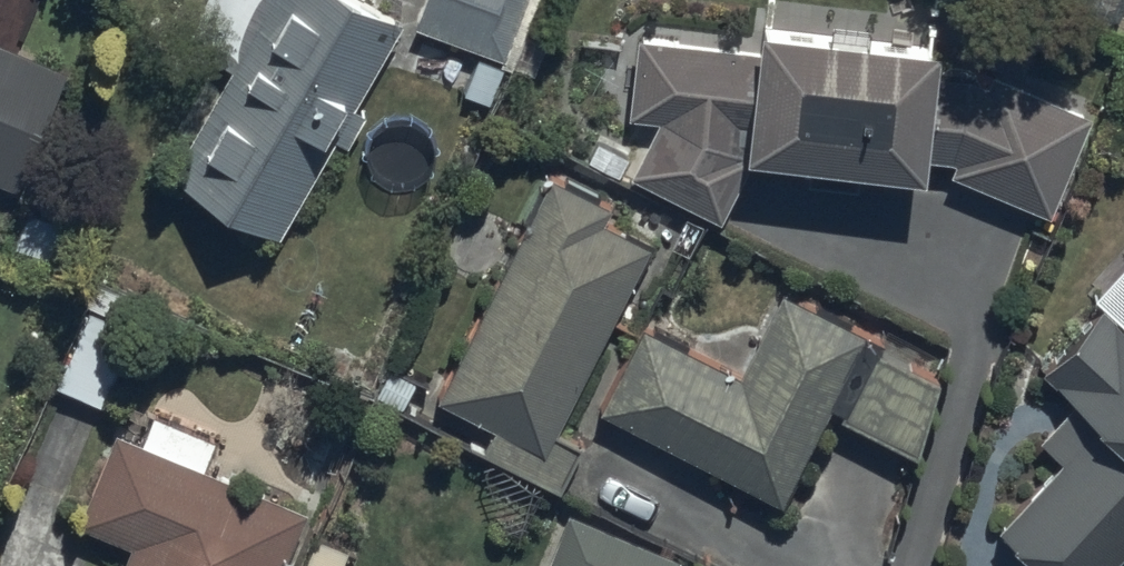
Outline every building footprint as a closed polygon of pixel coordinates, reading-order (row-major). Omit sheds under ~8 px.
[(355,0),(245,0),(208,64),(229,76),(166,186),(278,250),(405,29),(355,0)] [(530,0),(428,0),(414,39),(505,71),(530,0)] [(758,58),(638,46),(632,122),(656,127),(633,180),(719,229),(750,170),(928,192),(933,164),(957,168),(953,182),(1053,223),(1091,122),(984,83),(940,79),(942,60),(760,41),(758,58)] [(20,195),(67,75),(0,48),(0,187),(20,195)] [(610,212),(550,183),(438,404),(498,432),(486,457),(559,491),(580,448),(562,439),(652,251),(602,227),(610,212)] [(54,386),(101,407),(147,306),(100,285),(54,386)] [(739,380),(643,330),(599,408),(778,509),(831,414),(919,463),(937,388),(875,356),(879,346),(781,296),(739,380)] [(1048,373),(1083,405),(1045,446),(1067,466),(998,540),(1025,565),(1119,565),(1123,561),(1123,329),(1105,311),(1048,373)] [(76,527),(135,552),(129,565),(289,565),(308,520),(204,477),(216,447),(154,421),(142,450),(113,439),(76,527)] [(567,520),(549,565),(680,565),(681,564),(567,520)] [(350,557),(314,542),(304,565),(346,565),(350,557)]
